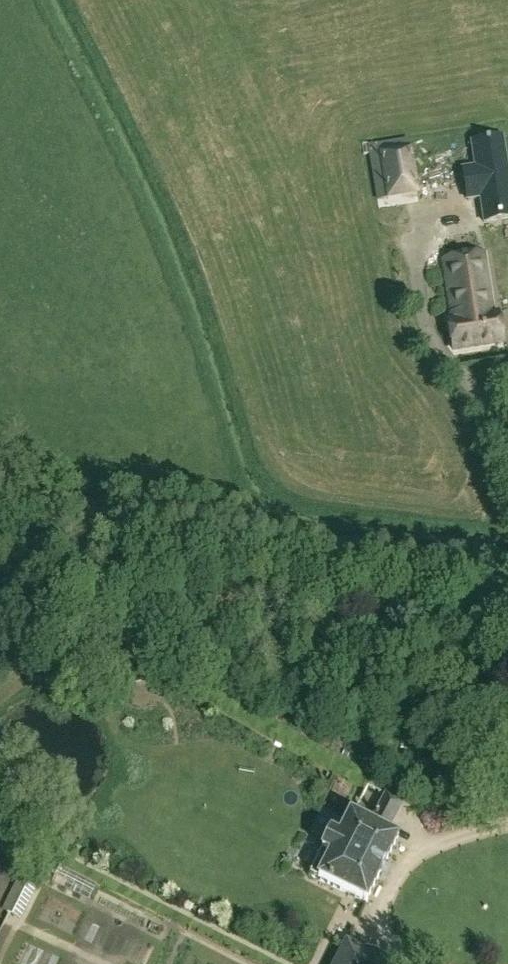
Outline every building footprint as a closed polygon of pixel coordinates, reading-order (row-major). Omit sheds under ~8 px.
[(485,225),(507,220),(507,172),(502,138),(470,145),(474,168),(467,170),(474,202),(480,201),(485,225)] [(391,220),(420,210),(406,170),(378,180),(391,220)] [(455,325),(450,326),(454,350),(502,341),(499,325),(505,324),(503,316),(493,318),(482,256),(444,263),(455,325)] [(318,879),(366,903),(398,839),(387,834),(402,803),(386,795),(371,825),(350,815),(339,838),(330,833),(322,851),(330,855),(318,879)] [(334,963),(393,963),(345,941),(334,963)]
